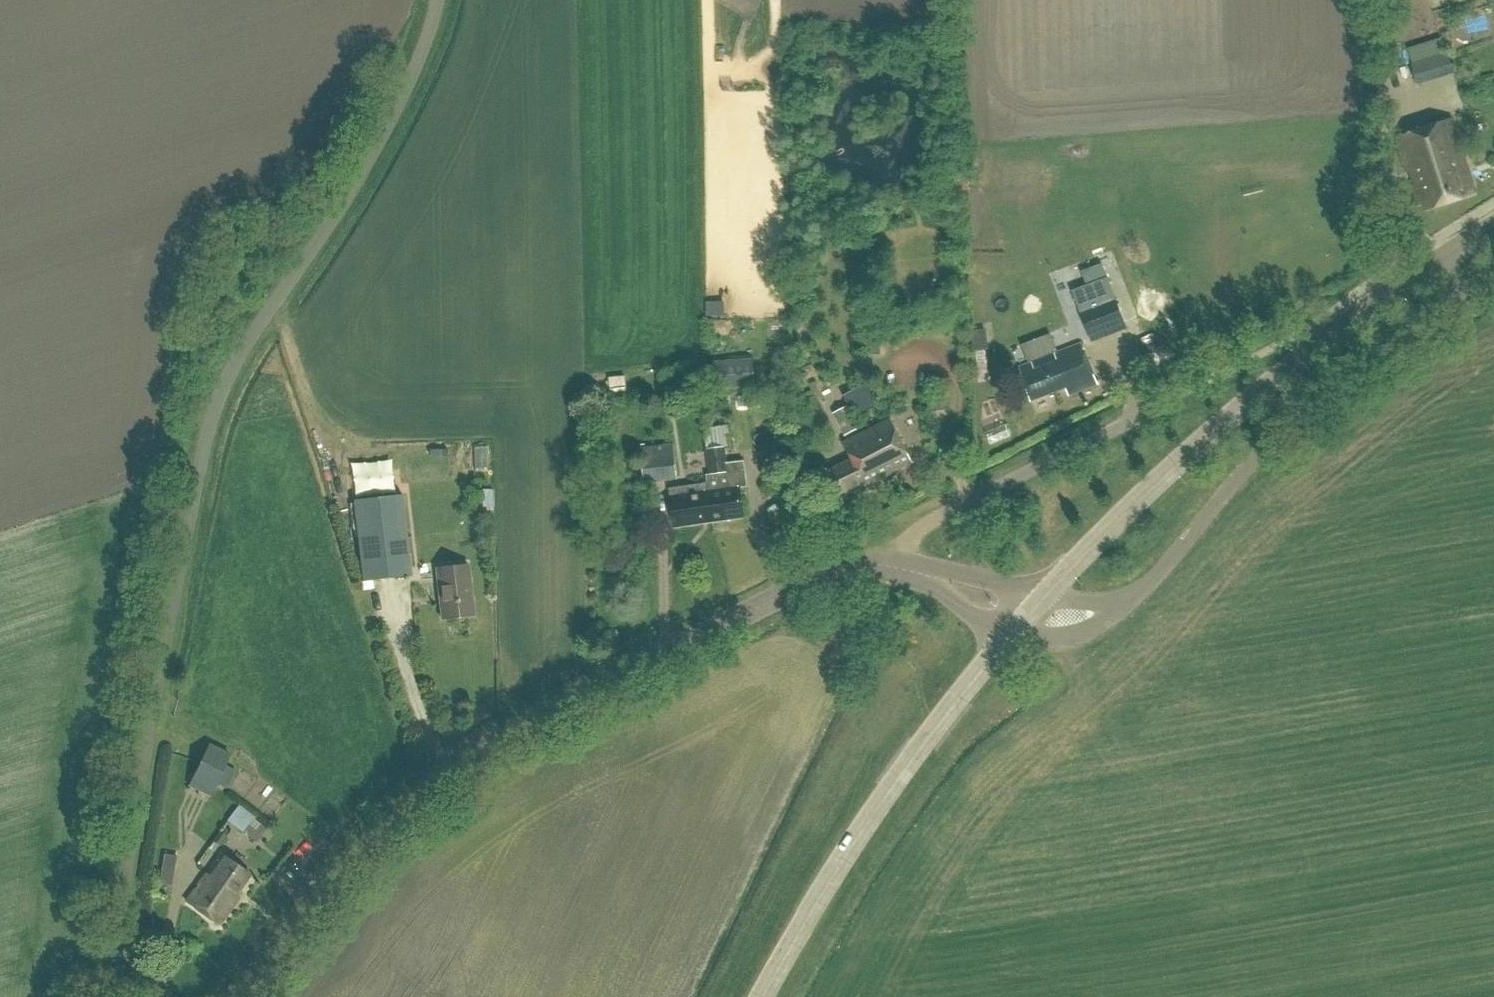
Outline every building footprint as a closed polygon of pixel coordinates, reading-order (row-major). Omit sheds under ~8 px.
[(1453,74),(1444,45),(1408,56),(1418,85),(1453,74)] [(1473,197),(1450,125),(1396,142),(1417,209),(1424,207),(1427,216),(1467,203),(1467,199),(1473,197)] [(1087,283),(1082,269),(1059,278),(1070,310),(1063,313),(1073,341),(1117,325),(1100,279),(1087,283)] [(1096,387),(1081,347),(1014,372),(1027,405),(1062,392),(1064,399),(1096,387)] [(755,386),(753,358),(714,361),(716,389),(755,386)] [(629,391),(628,376),(612,377),(613,392),(629,391)] [(914,467),(892,421),(845,444),(854,462),(827,475),(839,500),(865,487),(866,490),(914,467)] [(706,477),(707,485),(712,524),(742,520),(739,491),(747,490),(743,464),(726,466),(722,437),(706,439),(710,477),(706,477)] [(677,479),(673,443),(640,447),(644,483),(677,479)] [(675,528),(712,524),(707,485),(669,490),(670,498),(671,498),(675,528)] [(410,576),(402,497),(352,504),(361,581),(410,576)] [(472,618),(467,563),(436,566),(441,621),(472,618)] [(230,753),(207,742),(186,785),(209,796),(215,783),(226,788),(235,770),(225,765),(230,753)] [(239,805),(227,820),(242,832),(254,817),(239,805)] [(204,874),(233,894),(248,872),(219,852),(204,874)] [(204,874),(186,901),(220,924),(238,898),(233,894),(204,874)]
